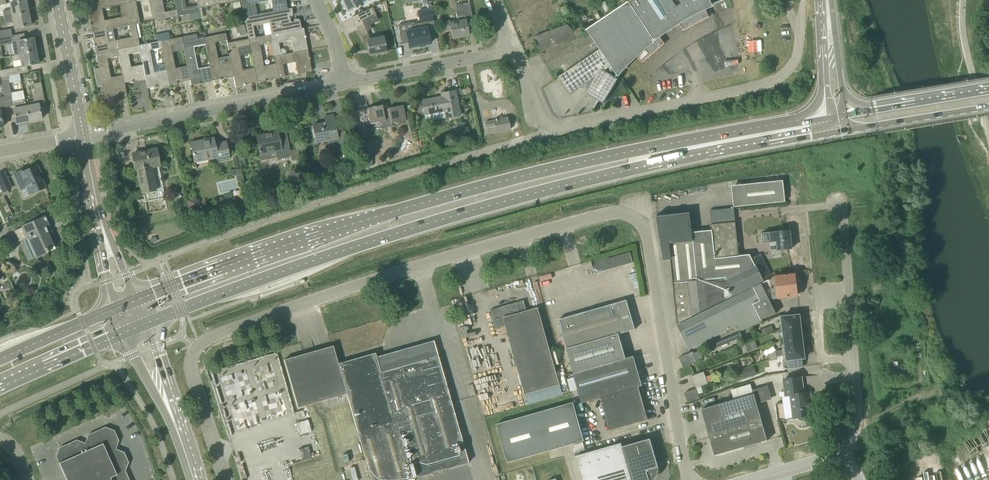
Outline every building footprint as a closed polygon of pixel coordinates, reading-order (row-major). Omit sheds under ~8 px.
[(11,9),(2,11),(4,17),(28,12),(26,0),(23,0),(10,3),(11,9)] [(93,10),(102,8),(124,4),(132,3),(136,2),(142,1),(142,0),(91,0),(93,10)] [(178,16),(177,9),(165,11),(162,0),(152,0),(156,21),(178,16)] [(177,9),(178,16),(189,14),(190,20),(200,18),(199,12),(198,5),(185,8),(184,0),(175,0),(177,9)] [(198,5),(199,12),(200,18),(203,18),(201,8),(220,5),(219,0),(197,0),(198,5)] [(244,18),(257,15),(255,3),(271,0),(273,12),(288,9),(286,0),(241,0),(242,0),(241,1),(244,18)] [(348,10),(362,4),(360,0),(343,0),(348,10)] [(627,2),(618,9),(586,30),(587,31),(590,30),(602,48),(619,74),(620,73),(626,67),(636,56),(642,63),(665,43),(659,36),(669,29),(679,23),(683,31),(709,17),(705,8),(711,6),(708,0),(630,0),(627,2)] [(627,2),(630,0),(614,0),(618,9),(627,2)] [(88,11),(92,32),(106,29),(128,25),(138,23),(140,23),(136,2),(132,3),(124,4),(127,16),(104,20),(102,8),(93,10),(88,11)] [(450,21),(440,23),(442,33),(451,31),(453,39),(468,35),(466,20),(473,19),(469,2),(455,5),(458,21),(450,23),(450,21)] [(373,7),(360,13),(351,17),(363,41),(367,40),(370,55),(386,52),(383,36),(370,39),(366,31),(362,23),(361,20),(368,17),(376,13),(373,7)] [(292,30),(301,28),(300,21),(299,20),(299,19),(298,19),(297,19),(294,19),(294,21),(290,22),(289,18),(290,18),(291,17),(292,16),(292,15),(293,15),(293,14),(293,13),(292,8),(288,9),(273,12),(257,15),(244,18),(248,39),(249,39),(255,38),(253,26),(263,24),(270,23),(272,35),(292,31),(292,30)] [(418,12),(420,22),(422,28),(406,32),(408,43),(409,47),(431,43),(429,34),(428,29),(426,21),(433,20),(431,9),(418,12)] [(13,21),(15,28),(31,25),(28,12),(4,17),(5,23),(13,21)] [(96,54),(118,49),(140,45),(138,38),(141,37),(138,23),(128,25),(131,37),(109,41),(106,29),(92,32),(96,54)] [(244,25),(236,26),(237,33),(239,33),(240,36),(246,35),(244,25)] [(574,31),(568,25),(534,37),(540,52),(566,42),(587,29),(584,25),(574,31)] [(272,43),(274,56),(281,55),(279,43),(291,41),(294,53),(308,50),(304,28),(301,28),(292,30),(292,31),(272,35),(270,35),(271,41),(272,43)] [(0,31),(0,38),(12,36),(11,29),(0,31)] [(156,34),(157,41),(160,41),(170,39),(169,32),(158,33),(156,34)] [(206,45),(210,67),(212,81),(234,76),(231,63),(230,56),(218,58),(215,43),(227,41),(226,34),(204,38),(206,45)] [(249,39),(250,45),(255,68),(257,83),(267,81),(266,80),(279,78),(276,64),(264,66),(259,44),(259,43),(271,41),(270,35),(255,38),(249,39)] [(12,36),(0,38),(0,45),(1,45),(12,42),(14,55),(36,51),(33,38),(25,39),(13,42),(12,36)] [(160,41),(162,48),(166,70),(169,84),(190,80),(188,66),(175,68),(172,52),(184,49),(183,44),(183,42),(182,37),(170,39),(160,41)] [(190,80),(191,85),(212,81),(210,67),(198,69),(193,47),(206,45),(204,38),(198,39),(183,42),(183,44),(184,49),(188,66),(190,80)] [(228,43),(230,56),(231,63),(234,76),(236,86),(244,85),(257,83),(255,68),(242,71),(238,47),(250,45),(249,39),(248,39),(228,43)] [(141,52),(143,64),(146,79),(145,79),(147,88),(169,84),(166,70),(154,73),(150,50),(162,48),(160,41),(157,41),(140,45),(141,52)] [(140,45),(118,49),(119,56),(123,75),(124,83),(145,79),(146,79),(143,64),(131,66),(128,54),(141,52),(140,45)] [(594,107),(595,108),(599,101),(604,103),(618,79),(616,78),(619,74),(602,48),(559,77),(571,94),(595,77),(596,78),(587,93),(599,100),(594,107)] [(124,83),(123,75),(111,77),(107,58),(119,56),(118,49),(96,54),(99,68),(94,69),(98,85),(102,85),(103,87),(101,87),(103,99),(104,99),(104,98),(108,98),(108,99),(109,100),(110,99),(114,102),(117,97),(118,97),(127,95),(124,83)] [(294,53),(281,55),(274,56),(276,64),(279,78),(285,77),(283,64),(295,62),(298,74),(312,71),(308,50),(294,53)] [(21,59),(22,67),(38,63),(36,51),(14,55),(11,55),(12,61),(21,59)] [(0,77),(9,76),(9,75),(21,73),(19,67),(0,71),(0,76),(0,77)] [(14,106),(14,109),(13,109),(16,124),(29,121),(26,106),(25,98),(12,100),(8,80),(10,78),(9,76),(0,77),(4,96),(6,107),(14,106)] [(41,82),(33,83),(35,93),(33,94),(35,102),(44,100),(41,82)] [(446,117),(446,118),(460,115),(455,91),(441,93),(442,97),(422,101),(424,114),(425,114),(426,121),(446,117)] [(26,106),(29,121),(42,119),(39,104),(26,106)] [(392,123),(406,121),(403,105),(383,109),(382,105),(376,106),(373,106),(373,107),(367,108),(370,124),(391,120),(392,123)] [(312,125),(316,142),(329,139),(332,152),(349,149),(345,131),(337,133),(333,114),(325,116),(326,123),(312,125)] [(510,129),(507,117),(496,119),(496,118),(495,119),(496,120),(494,120),(495,126),(496,132),(510,129)] [(290,151),(285,128),(285,124),(268,127),(269,133),(256,135),(260,154),(260,155),(277,152),(278,157),(278,158),(291,156),(292,160),(299,159),(297,149),(290,151)] [(218,160),(229,157),(226,141),(215,144),(212,138),(191,143),(194,159),(217,155),(218,160)] [(138,169),(143,193),(157,190),(152,168),(160,166),(156,149),(132,154),(135,170),(138,169)] [(368,149),(360,150),(364,168),(372,166),(368,149)] [(41,174),(37,165),(27,170),(26,168),(14,174),(21,190),(26,187),(29,194),(45,187),(39,174),(41,174)] [(0,174),(0,185),(3,192),(12,188),(4,172),(0,174)] [(783,181),(738,185),(740,206),(785,202),(783,181)] [(188,211),(199,209),(197,200),(193,197),(186,198),(188,211)] [(678,323),(678,322),(725,299),(725,298),(763,280),(750,254),(738,255),(734,210),(711,213),(712,230),(692,232),(690,213),(656,216),(656,217),(658,217),(665,258),(665,259),(671,258),(672,268),(672,271),(674,285),(674,289),(674,295),(675,295),(675,298),(675,300),(676,300),(676,308),(677,323),(678,323)] [(47,216),(14,231),(19,242),(27,238),(35,257),(49,252),(47,248),(54,245),(46,227),(49,225),(45,217),(47,216)] [(790,231),(762,234),(763,243),(770,242),(771,251),(792,248),(790,231)] [(630,253),(592,263),(595,273),(633,263),(630,253)] [(761,253),(752,257),(763,280),(772,275),(761,253)] [(795,273),(774,276),(776,298),(780,298),(797,296),(797,294),(798,293),(798,289),(796,288),(796,281),(796,280),(796,276),(795,275),(795,273)] [(8,281),(2,284),(4,289),(11,287),(8,281)] [(11,290),(5,293),(8,299),(14,296),(11,290)] [(567,349),(573,373),(626,358),(619,334),(635,329),(627,300),(558,319),(567,349)] [(538,308),(527,311),(524,301),(490,310),(496,329),(506,326),(526,394),(560,385),(538,308)] [(877,308),(864,309),(865,326),(876,325),(877,319),(877,308)] [(782,315),(782,317),(783,324),(780,324),(781,328),(801,326),(799,313),(782,315)] [(772,324),(759,329),(761,335),(774,330),(772,324)] [(801,326),(781,328),(781,332),(784,331),(785,338),(802,336),(801,326)] [(742,337),(741,333),(716,343),(717,347),(742,337)] [(802,336),(785,338),(785,345),(783,345),(783,349),(804,347),(802,336)] [(298,408),(347,394),(357,431),(371,479),(407,479),(468,462),(434,340),(376,357),(375,353),(338,363),(333,346),(284,359),(298,408)] [(749,341),(740,345),(744,353),(752,349),(749,341)] [(783,359),(784,369),(803,367),(802,358),(805,358),(804,347),(783,349),(784,353),(786,353),(787,358),(783,359)] [(693,351),(688,353),(679,357),(683,367),(697,361),(693,351)] [(582,403),(601,398),(639,387),(642,386),(634,356),(626,358),(573,373),(582,403)] [(750,376),(747,369),(737,372),(740,380),(750,376)] [(708,384),(704,371),(691,376),(696,388),(708,384)] [(783,403),(776,404),(778,421),(799,418),(799,419),(800,421),(805,420),(806,418),(806,417),(811,416),(809,401),(811,401),(810,392),(803,393),(801,377),(784,379),(786,391),(782,391),(783,403)] [(753,390),(754,394),(702,409),(715,456),(767,440),(757,402),(771,398),(768,385),(753,390)] [(648,420),(639,387),(601,398),(610,431),(648,420)] [(515,395),(491,403),(495,413),(519,406),(515,395)] [(573,402),(497,424),(508,463),(584,441),(573,402)] [(303,416),(292,420),(295,431),(307,428),(303,416)] [(125,471),(129,462),(124,452),(116,449),(119,440),(114,430),(105,427),(89,435),(85,443),(102,479),(129,479),(125,471)] [(652,479),(653,478),(655,477),(657,473),(657,471),(657,469),(659,467),(651,439),(622,447),(632,479),(650,479),(652,479)] [(85,443),(76,440),(59,448),(56,456),(66,479),(102,479),(85,443)] [(576,453),(586,450),(583,442),(574,445),(576,453)] [(603,479),(632,479),(622,447),(621,443),(595,451),(603,479)] [(300,449),(302,460),(311,458),(309,447),(300,449)] [(582,479),(603,479),(595,451),(575,456),(582,479)]
